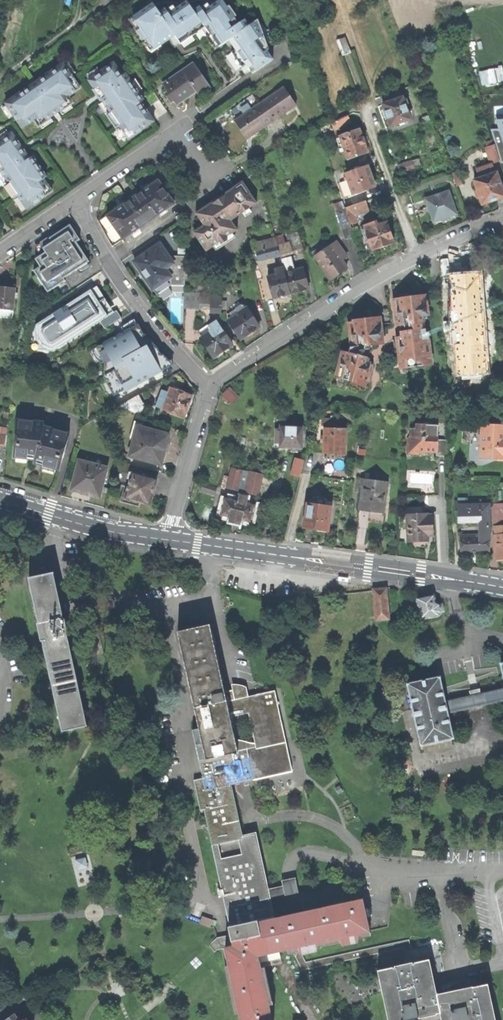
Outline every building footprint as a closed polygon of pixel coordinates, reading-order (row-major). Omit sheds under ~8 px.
[(181,43),(206,27),(220,47),(231,40),(233,44),(237,49),(232,52),(243,68),(247,65),(253,73),(274,59),(268,51),(270,49),(259,19),(250,25),(246,19),(240,24),(224,0),(220,0),(204,11),(201,6),(194,10),(188,0),(170,13),(166,7),(160,12),(154,2),(129,19),(134,27),(130,30),(141,45),(145,43),(151,52),(164,43),(176,35),(181,43)] [(342,55),(350,52),(345,37),(336,41),(342,55)] [(117,61),(89,80),(101,97),(104,102),(101,105),(126,141),(130,138),(132,140),(158,122),(143,99),(145,98),(128,72),(126,74),(117,61)] [(7,103),(24,129),(36,121),(41,127),(58,115),(76,103),(72,96),(84,88),(66,62),(7,103)] [(163,84),(165,87),(194,67),(209,88),(212,87),(194,62),(163,84)] [(200,95),(209,88),(194,67),(165,87),(168,91),(165,93),(171,102),(175,100),(176,102),(185,96),(186,98),(190,95),(197,90),(200,95)] [(502,83),(502,67),(482,71),(486,87),(502,83)] [(296,105),(284,87),(235,120),(240,128),(247,139),(282,115),(296,105)] [(400,90),(380,98),(385,113),(390,126),(410,119),(400,90)] [(178,104),(186,98),(185,96),(176,102),(178,104)] [(500,112),(486,117),(490,129),(495,128),(502,156),(502,122),(500,112)] [(335,130),(351,122),(349,115),(331,123),(335,130)] [(336,133),(335,130),(331,123),(320,128),(324,139),(336,133)] [(348,160),(368,153),(365,145),(366,144),(365,142),(363,138),(363,139),(359,129),(339,137),(348,160)] [(0,143),(0,175),(26,212),(56,191),(26,149),(15,133),(0,143)] [(491,164),(500,162),(499,159),(495,145),(486,148),(491,164)] [(412,161),(398,166),(401,173),(415,168),(412,161)] [(353,194),(374,187),(370,176),(367,167),(346,174),(347,177),(345,178),(346,181),(348,180),(353,194)] [(482,204),(494,200),(502,197),(502,182),(500,183),(494,167),(482,171),(484,177),(474,180),(482,204)] [(457,171),(451,173),(456,185),(462,183),(457,171)] [(129,201),(107,216),(124,239),(175,203),(159,180),(129,201)] [(195,236),(207,252),(220,243),(227,238),(238,231),(231,221),(257,204),(242,182),(222,196),(227,203),(223,205),(224,207),(221,209),(215,201),(205,208),(207,211),(199,217),(205,226),(200,229),(202,231),(195,236)] [(449,192),(427,199),(434,221),(446,217),(456,214),(449,192)] [(342,201),(345,208),(366,201),(363,194),(342,201)] [(219,198),(215,201),(221,209),(224,207),(223,205),(227,203),(222,196),(219,198)] [(354,236),(350,225),(345,208),(342,201),(334,204),(346,239),(354,236)] [(356,216),(370,211),(366,201),(345,208),(350,225),(358,223),(356,216)] [(196,214),(199,217),(207,211),(205,208),(196,214)] [(372,223),(364,226),(365,229),(362,230),(366,244),(370,243),(373,251),(385,247),(394,243),(386,221),(383,222),(382,219),(372,222),(372,223)] [(47,292),(64,281),(64,279),(89,262),(66,227),(49,238),(51,242),(42,248),(44,252),(34,258),(39,267),(33,271),(47,292)] [(275,236),(276,238),(280,255),(292,252),(292,251),(303,248),(300,236),(289,238),(289,241),(285,242),(283,234),(275,236)] [(259,261),(280,255),(276,238),(254,243),(259,261)] [(160,243),(134,261),(144,275),(157,294),(171,284),(172,260),(160,243)] [(338,274),(347,268),(342,260),(346,257),(337,243),(321,253),(315,257),(330,279),(338,274)] [(302,291),(309,289),(303,269),(295,271),(291,257),(281,259),(284,268),(291,294),(302,291)] [(281,296),(291,294),(284,268),(276,270),(276,274),(268,276),(274,298),(281,296)] [(469,281),(449,283),(451,306),(463,306),(463,307),(473,306),(473,305),(486,304),(486,300),(487,296),(485,295),(484,280),(469,281)] [(14,311),(15,288),(5,287),(0,286),(0,310),(14,311)] [(105,329),(113,324),(101,305),(91,290),(64,307),(65,308),(55,314),(55,313),(36,324),(35,329),(38,333),(36,340),(41,347),(48,348),(49,351),(53,351),(100,321),(105,329)] [(200,304),(214,305),(214,304),(211,304),(211,303),(210,303),(210,296),(212,296),(212,293),(185,292),(184,308),(200,308),(200,304)] [(214,312),(221,312),(222,294),(212,293),(212,296),(210,296),(210,303),(211,303),(211,304),(214,304),(214,305),(214,312)] [(397,299),(395,299),(396,308),(399,310),(397,313),(399,325),(403,324),(404,331),(401,332),(401,337),(398,337),(401,358),(406,358),(408,367),(413,367),(414,369),(426,368),(426,366),(430,365),(427,339),(429,339),(429,334),(426,332),(425,322),(425,321),(424,312),(426,312),(424,295),(413,296),(412,294),(405,295),(400,296),(400,298),(397,298),(397,299)] [(228,320),(240,339),(250,333),(259,327),(247,308),(246,309),(243,305),(231,313),(233,317),(228,320)] [(14,311),(0,310),(0,317),(13,318),(14,311)] [(352,384),(365,387),(371,361),(369,361),(370,358),(368,358),(370,349),(371,345),(379,344),(379,341),(381,341),(378,315),(371,316),(366,316),(366,319),(355,320),(355,322),(356,330),(352,335),(353,346),(350,347),(349,353),(344,352),(341,364),(344,370),(342,379),(353,382),(352,384)] [(225,349),(232,344),(215,319),(199,330),(203,337),(201,338),(213,357),(225,349)] [(154,352),(138,324),(123,332),(124,334),(111,341),(111,339),(96,347),(113,377),(111,377),(120,393),(135,384),(134,383),(162,367),(162,366),(166,364),(161,356),(158,350),(154,352)] [(157,407),(185,417),(189,405),(192,396),(171,388),(169,394),(163,392),(157,407)] [(234,397),(227,389),(222,394),(230,401),(234,397)] [(144,405),(138,395),(118,406),(139,415),(144,405)] [(18,419),(14,457),(35,459),(34,462),(39,464),(59,470),(70,433),(44,425),(44,423),(35,422),(35,421),(18,419)] [(424,452),(424,450),(433,451),(433,444),(437,444),(437,451),(437,457),(448,457),(449,440),(440,440),(441,425),(436,425),(430,422),(424,421),(424,425),(423,429),(420,429),(413,428),(412,438),(410,438),(410,451),(416,452),(424,452)] [(292,449),(297,450),(298,447),(302,447),(304,426),(283,423),(283,427),(278,427),(277,440),(281,440),(281,445),(288,446),(292,446),(292,449)] [(481,424),(480,458),(502,459),(502,424),(481,424)] [(169,435),(138,426),(130,456),(161,465),(165,449),(169,435)] [(346,428),(325,428),(325,436),(325,443),(325,454),(335,454),(346,454),(346,428)] [(100,497),(108,468),(79,460),(71,490),(88,494),(100,497)] [(293,474),(300,476),(304,461),(297,460),(293,474)] [(115,469),(127,472),(129,464),(117,461),(115,469)] [(258,495),(262,475),(250,472),(237,469),(235,478),(229,477),(227,488),(232,489),(233,487),(238,487),(245,492),(258,495)] [(150,505),(157,479),(132,473),(130,473),(128,479),(131,479),(128,491),(123,489),(120,501),(133,505),(139,506),(140,502),(150,505)] [(387,482),(361,479),(360,487),(363,487),(360,510),(371,512),(384,513),(385,502),(386,502),(387,496),(386,496),(387,482)] [(246,502),(248,496),(240,494),(239,500),(225,496),(220,516),(231,518),(230,523),(235,524),(239,525),(241,521),(251,523),(256,504),(246,502)] [(313,503),(307,502),(303,528),(315,530),(328,531),(332,506),(325,505),(326,499),(313,497),(313,503)] [(492,503),(493,523),(502,522),(502,503),(492,503)] [(489,553),(488,505),(459,506),(459,521),(483,520),(483,526),(481,528),(481,535),(461,536),(461,554),(477,553),(489,553)] [(427,515),(427,513),(406,514),(408,541),(418,540),(428,540),(428,534),(428,530),(433,530),(432,514),(427,515)] [(494,526),(496,559),(502,559),(502,526),(494,526)] [(60,618),(51,572),(41,574),(29,577),(39,622),(37,623),(41,640),(42,640),(62,730),(83,726),(67,648),(64,635),(72,633),(69,616),(60,618)] [(386,589),(373,590),(375,619),(388,618),(386,589)] [(438,616),(440,612),(439,604),(435,602),(433,594),(423,597),(415,598),(416,600),(411,601),(413,611),(418,610),(420,619),(438,616)] [(192,730),(203,778),(193,781),(200,811),(204,810),(231,925),(274,916),(270,896),(266,876),(256,832),(242,835),(240,828),(230,784),(248,780),(252,779),(292,770),(274,689),(226,701),(209,624),(196,627),(177,631),(199,728),(192,730)] [(480,694),(479,691),(470,693),(470,696),(444,702),(439,676),(407,683),(421,744),(422,744),(424,752),(453,745),(451,737),(452,737),(446,712),(473,706),(474,710),(483,708),(482,704),(502,699),(502,689),(480,694)] [(90,867),(87,857),(78,860),(81,869),(90,867)] [(317,947),(340,942),(342,944),(358,941),(358,938),(370,935),(369,930),(362,899),(275,918),(274,916),(231,925),(229,926),(233,940),(234,940),(235,945),(225,947),(241,1019),(272,1019),(258,955),(290,948),(297,946),(301,953),(317,950),(317,947)] [(301,953),(297,946),(290,948),(302,970),(404,948),(407,964),(377,970),(379,979),(382,992),(388,1019),(404,1019),(407,1019),(440,1012),(441,1019),(495,1019),(488,984),(472,987),(466,988),(455,991),(454,986),(445,988),(446,992),(437,995),(429,959),(414,962),(411,950),(409,939),(305,961),(301,953)]
